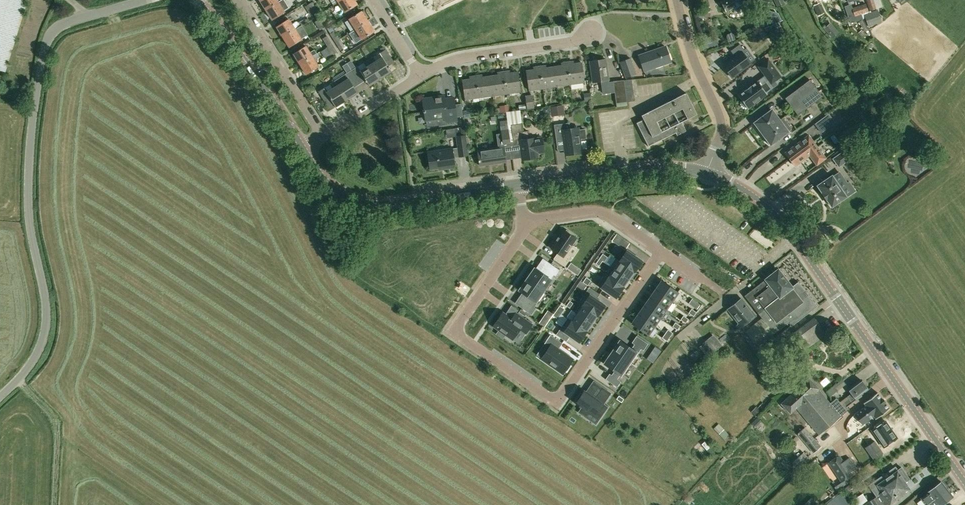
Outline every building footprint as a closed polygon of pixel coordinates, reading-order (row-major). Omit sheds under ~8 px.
[(5,72),(28,0),(0,0),(0,70),(5,72)] [(266,10),(278,2),(277,0),(260,0),(266,10)] [(339,2),(345,12),(357,4),(355,0),(342,0),(339,2)] [(749,0),(722,0),(721,1),(725,11),(733,8),(735,13),(738,13),(744,10),(745,8),(742,3),(749,0)] [(873,0),(866,0),(869,11),(876,8),(873,0)] [(314,12),(316,15),(321,13),(319,9),(314,1),(309,4),(314,12)] [(278,2),(266,10),(272,20),(285,12),(278,2)] [(818,16),(824,13),(819,3),(813,6),(818,16)] [(859,5),(862,13),(868,11),(866,3),(859,5)] [(310,15),(314,12),(309,4),(308,5),(305,7),(310,15)] [(864,19),(862,13),(859,5),(852,8),(850,4),(844,6),(850,23),(863,19),(864,19)] [(365,23),(368,21),(362,11),(349,19),(355,29),(365,23)] [(877,11),(864,15),(868,27),(882,23),(877,11)] [(323,16),(319,19),(324,27),(329,25),(323,16)] [(295,29),(292,24),(289,19),(276,27),(283,37),(295,29)] [(324,27),(319,19),(314,22),(320,30),(324,27)] [(374,31),(368,21),(365,23),(355,29),(362,39),(374,31)] [(295,29),(283,37),(289,47),(302,39),(295,29)] [(335,42),(340,39),(335,31),(330,34),(335,42)] [(731,33),(726,35),(726,37),(728,42),(735,40),(733,35),(731,33)] [(327,47),(332,44),(327,35),(322,38),(327,47)] [(714,37),(707,39),(709,46),(716,43),(714,37)] [(345,47),(340,39),(335,42),(340,50),(345,47)] [(724,64),(733,76),(752,62),(743,51),(745,49),(741,43),(732,50),(736,55),(724,64)] [(337,52),(332,44),(327,47),(332,55),(337,52)] [(317,53),(314,49),(310,52),(306,46),(293,54),(300,64),(312,56),(317,53)] [(639,55),(644,71),(671,62),(666,46),(639,55)] [(322,52),(326,57),(331,54),(327,48),(322,52)] [(372,57),(368,60),(380,79),(391,72),(388,66),(393,63),(385,50),(379,54),(381,58),(375,62),(372,57)] [(317,53),(312,56),(300,64),(306,74),(318,67),(315,60),(320,57),(317,53)] [(615,92),(614,81),(610,81),(609,80),(606,58),(598,60),(597,58),(594,59),(592,60),(590,61),(593,82),(601,81),(603,93),(615,92)] [(621,62),(627,77),(636,73),(631,58),(621,62)] [(766,77),(768,79),(778,72),(768,59),(758,66),(764,75),(766,77)] [(380,79),(368,60),(363,63),(365,68),(359,72),(356,67),(355,68),(351,71),(359,84),(366,80),(369,86),(380,79)] [(351,61),(347,64),(348,65),(351,71),(355,68),(351,61)] [(571,84),(568,61),(563,62),(564,65),(554,66),(557,86),(571,84)] [(572,61),(568,61),(571,84),(585,82),(582,62),(572,63),(572,61)] [(859,67),(869,77),(873,73),(863,63),(859,67)] [(544,65),(540,66),(543,88),(557,86),(554,66),(544,67),(544,65)] [(543,88),(540,66),(536,66),(536,69),(526,70),(529,90),(543,88)] [(504,71),(507,93),(521,91),(518,71),(508,73),(507,70),(504,71)] [(354,87),(359,84),(351,71),(347,73),(335,81),(342,94),(346,100),(358,93),(354,87)] [(499,74),(490,75),(493,95),(507,93),(504,71),(499,72),(499,74)] [(476,75),(479,97),(493,95),(490,75),(480,77),(480,74),(476,75)] [(465,99),(479,97),(476,75),(471,76),(472,78),(462,79),(465,99)] [(632,78),(624,80),(627,102),(635,101),(632,78)] [(762,80),(762,79),(758,82),(757,81),(738,95),(742,101),(742,103),(742,105),(743,106),(745,107),(746,107),(747,108),(767,94),(766,93),(770,90),(763,80),(762,80)] [(624,80),(614,81),(615,92),(617,103),(627,102),(624,80)] [(798,115),(822,96),(810,80),(785,98),(798,115)] [(335,107),(346,100),(342,94),(335,81),(330,84),(333,88),(326,92),(324,88),(318,91),(327,105),(332,101),(335,107)] [(686,93),(661,105),(675,133),(677,136),(682,133),(684,127),(682,122),(697,114),(686,93)] [(425,119),(444,116),(445,122),(457,121),(454,103),(445,105),(444,95),(422,98),(425,119)] [(532,95),(525,96),(527,109),(534,108),(532,95)] [(675,133),(661,105),(642,115),(643,118),(636,121),(649,146),(675,133)] [(563,106),(550,107),(551,116),(564,114),(563,106)] [(464,118),(471,117),(470,110),(462,111),(464,118)] [(506,112),(508,122),(508,128),(509,130),(513,129),(512,125),(522,123),(520,110),(506,112)] [(762,133),(763,134),(773,125),(779,120),(772,110),(755,123),(756,124),(754,125),(758,130),(759,129),(762,133)] [(773,125),(763,134),(766,138),(764,139),(768,144),(770,143),(771,144),(791,129),(783,118),(779,120),(773,125)] [(829,127),(822,118),(814,124),(821,133),(829,127)] [(554,124),(557,141),(564,140),(566,153),(582,151),(580,139),(586,138),(585,130),(579,131),(571,132),(569,122),(554,124)] [(520,143),(522,159),(538,157),(538,154),(544,153),(542,136),(536,137),(530,138),(529,130),(523,130),(522,123),(512,125),(513,129),(513,132),(515,144),(520,143)] [(864,131),(859,125),(850,132),(854,138),(864,131)] [(511,144),(508,128),(501,129),(502,135),(503,145),(511,144)] [(458,157),(469,156),(466,135),(455,136),(457,148),(458,157)] [(785,153),(790,159),(813,141),(808,135),(785,153)] [(813,141),(790,159),(795,166),(809,156),(817,165),(826,158),(813,141)] [(504,146),(499,147),(478,150),(480,165),(506,162),(504,146)] [(453,158),(452,148),(427,151),(430,168),(443,166),(443,168),(455,167),(453,158)] [(851,158),(845,150),(834,159),(839,166),(851,158)] [(822,167),(831,161),(829,158),(820,164),(822,167)] [(817,185),(832,207),(846,197),(841,188),(847,184),(838,171),(832,175),(817,185)] [(551,248),(558,253),(554,259),(565,266),(571,256),(566,253),(576,239),(571,235),(572,234),(566,230),(565,231),(564,230),(559,237),(558,236),(557,237),(559,238),(557,240),(556,239),(556,240),(557,240),(551,248)] [(623,248),(627,242),(624,239),(619,246),(623,248)] [(627,250),(619,261),(616,258),(615,258),(634,271),(642,260),(627,250)] [(603,254),(599,258),(604,262),(608,257),(603,254)] [(599,258),(596,263),(601,267),(604,262),(599,258)] [(615,258),(610,266),(629,279),(634,271),(615,258)] [(541,273),(534,268),(527,279),(545,291),(544,290),(551,279),(554,275),(555,277),(560,270),(548,262),(541,273)] [(629,279),(610,266),(613,269),(608,276),(605,273),(604,274),(623,287),(629,279)] [(780,328),(780,329),(789,322),(791,325),(816,306),(798,282),(791,287),(789,284),(786,280),(783,276),(784,274),(781,270),(778,271),(778,270),(751,291),(745,296),(758,313),(762,318),(750,327),(745,331),(757,346),(780,328)] [(604,274),(597,285),(616,298),(623,287),(604,274)] [(583,282),(588,285),(591,281),(586,277),(583,282)] [(545,291),(527,279),(519,290),(530,298),(528,302),(526,301),(521,308),(531,315),(536,308),(534,307),(545,291)] [(672,301),(679,293),(662,281),(656,290),(672,301)] [(589,287),(578,302),(597,316),(605,305),(596,299),(599,294),(589,287)] [(672,301),(656,290),(650,298),(666,310),(672,301)] [(666,310),(650,298),(644,306),(661,318),(666,310)] [(746,323),(756,315),(752,310),(751,311),(741,299),(728,309),(738,322),(738,323),(736,325),(738,329),(741,327),(745,331),(750,327),(746,323)] [(580,304),(575,312),(592,323),(597,316),(578,302),(578,303),(580,304)] [(560,305),(556,310),(561,314),(565,309),(560,305)] [(661,318),(644,306),(638,315),(655,327),(661,318)] [(556,310),(553,315),(558,319),(561,314),(556,310)] [(510,318),(502,312),(493,326),(499,330),(496,334),(501,337),(504,334),(511,339),(519,328),(526,333),(532,324),(516,313),(513,317),(510,318)] [(568,318),(567,318),(586,331),(592,323),(575,312),(574,312),(576,313),(571,320),(568,318)] [(655,327),(638,315),(632,324),(649,335),(655,327)] [(544,327),(549,321),(543,317),(539,323),(544,327)] [(567,318),(560,329),(579,342),(586,331),(567,318)] [(815,319),(814,318),(792,334),(805,350),(826,334),(820,325),(819,325),(815,320),(816,319),(815,319)] [(550,335),(546,341),(551,345),(541,359),(563,374),(573,359),(558,349),(562,343),(550,335)] [(643,351),(648,344),(636,336),(632,343),(634,344),(631,348),(618,339),(614,346),(615,347),(612,352),(630,364),(641,349),(643,351)] [(716,349),(709,339),(700,346),(707,355),(716,349)] [(652,351),(659,355),(662,351),(655,346),(652,351)] [(697,350),(691,355),(695,359),(701,355),(697,350)] [(612,352),(608,357),(607,356),(602,362),(614,371),(611,375),(609,373),(605,379),(617,387),(621,381),(617,379),(620,375),(622,376),(630,364),(612,352)] [(808,378),(799,386),(811,400),(820,410),(808,421),(819,435),(835,421),(842,416),(830,402),(827,398),(819,388),(808,378)] [(851,393),(847,396),(849,400),(845,403),(847,405),(847,406),(861,396),(860,395),(868,389),(861,379),(848,389),(851,393)] [(796,408),(808,421),(820,410),(811,400),(799,386),(781,403),(790,413),(796,408)] [(834,386),(826,391),(830,396),(837,391),(834,386)] [(582,407),(580,410),(586,415),(588,412),(594,416),(595,413),(601,417),(607,407),(603,404),(611,393),(602,387),(594,398),(584,391),(582,394),(581,393),(577,399),(578,400),(576,403),(579,405),(578,406),(580,407),(580,406),(582,407)] [(875,419),(890,408),(889,408),(885,402),(885,401),(884,402),(882,400),(883,399),(882,398),(882,399),(878,393),(878,392),(863,403),(864,404),(864,403),(866,406),(854,414),(862,424),(873,416),(875,418),(875,419)] [(837,397),(830,402),(842,416),(848,411),(837,397)] [(756,407),(751,412),(757,417),(762,412),(756,407)] [(872,430),(883,447),(896,438),(885,421),(872,430)] [(726,442),(731,437),(719,423),(713,428),(717,432),(720,435),(726,442)] [(813,453),(821,446),(805,427),(797,434),(813,453)] [(786,446),(789,449),(798,439),(796,436),(786,446)] [(865,447),(874,460),(883,453),(878,446),(875,441),(873,442),(865,447)] [(796,466),(808,456),(804,452),(792,462),(796,466)] [(843,462),(839,456),(831,461),(844,480),(852,475),(850,472),(856,468),(849,458),(843,462)] [(876,496),(906,474),(901,468),(892,474),(889,471),(869,485),(876,496)] [(863,504),(888,504),(911,490),(905,482),(909,479),(907,475),(906,474),(876,496),(868,502),(863,504)] [(947,489),(941,482),(927,493),(928,493),(921,499),(917,503),(918,504),(927,504),(938,496),(947,489)] [(850,484),(843,489),(846,493),(852,488),(850,484)] [(947,489),(938,496),(927,504),(941,504),(952,496),(947,489)] [(836,496),(844,504),(848,504),(850,503),(841,492),(836,496)] [(852,504),(863,504),(868,502),(862,494),(850,502),(852,504)]
